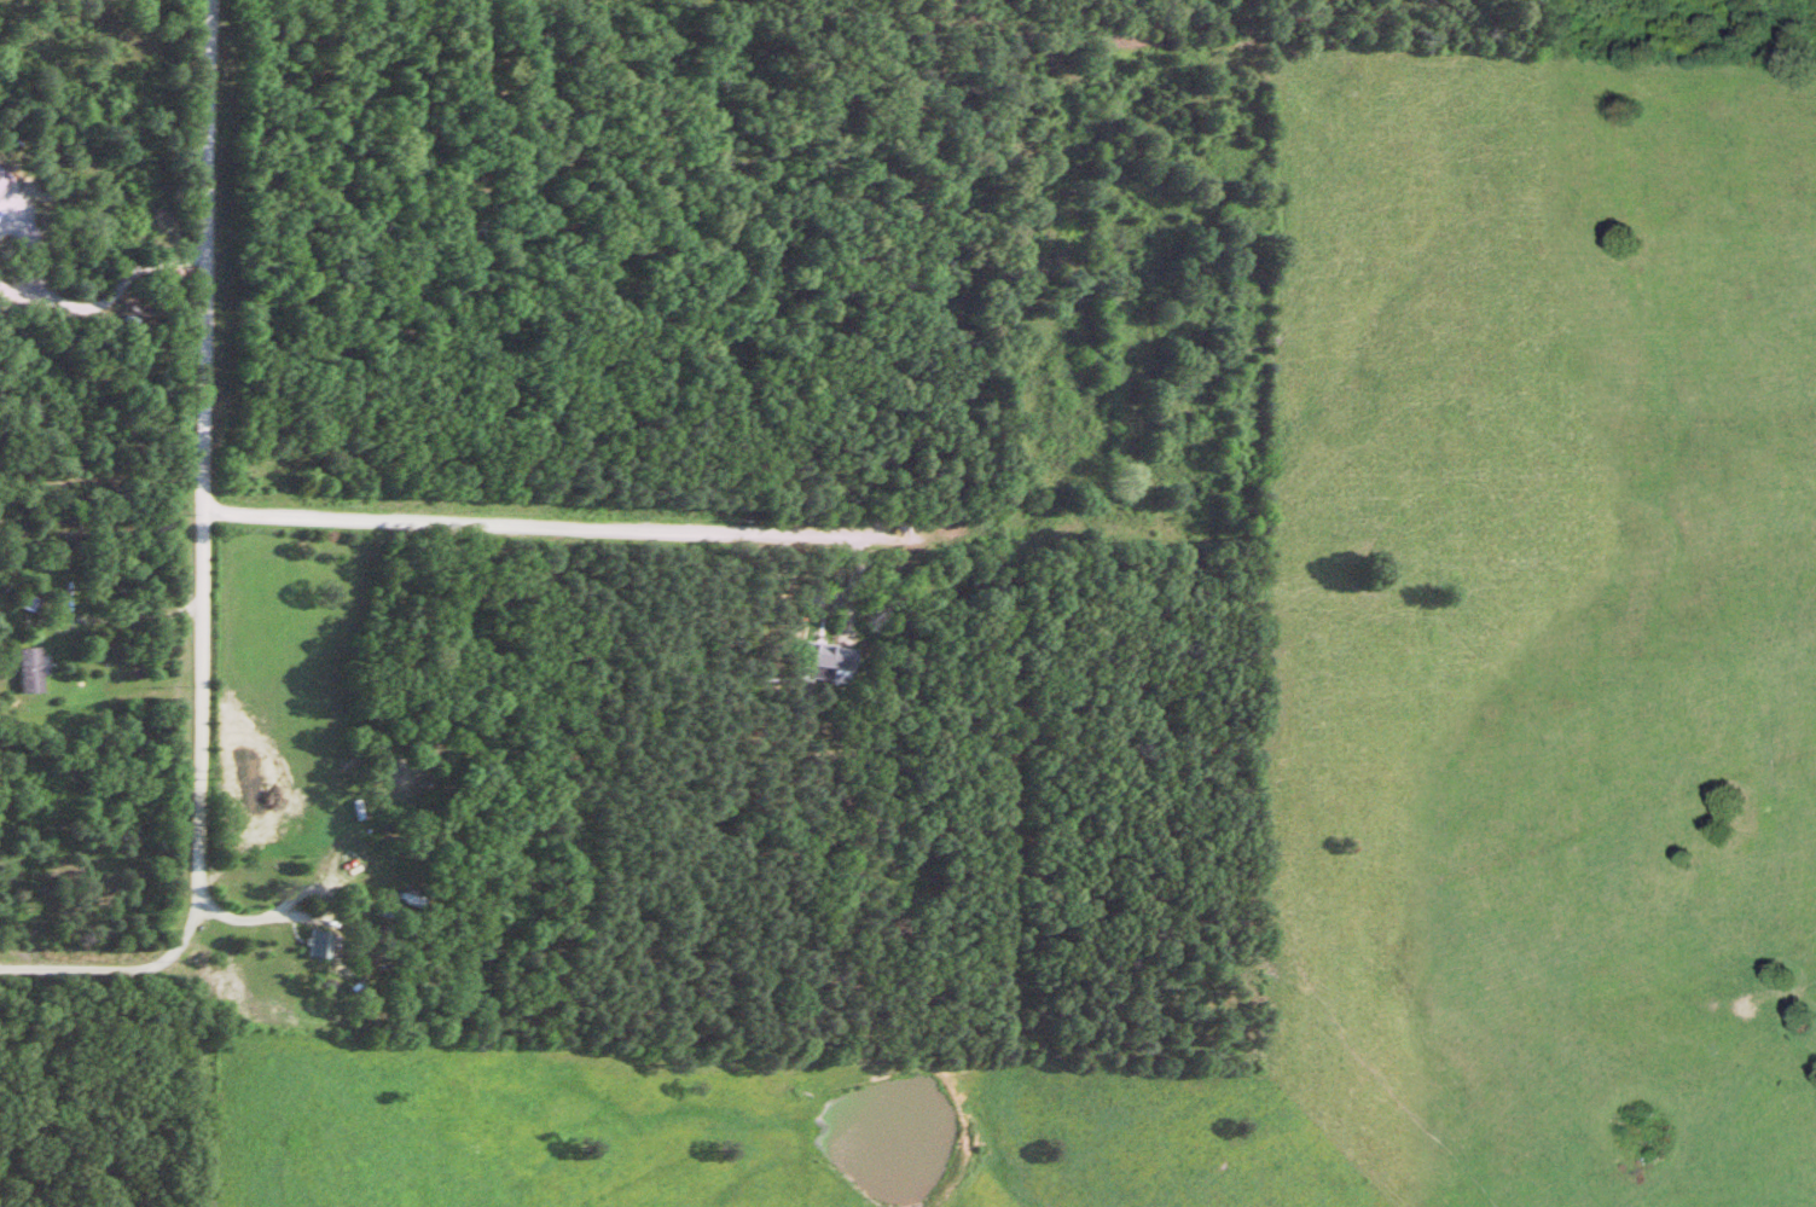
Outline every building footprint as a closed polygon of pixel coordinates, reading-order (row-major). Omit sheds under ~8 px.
[(19,177),(5,167),(1,173),(0,173),(0,206),(19,177)] [(49,645),(26,646),(28,690),(50,690),(49,645)] [(313,953),(337,956),(338,945),(344,945),(345,931),(316,928),(313,953)]
